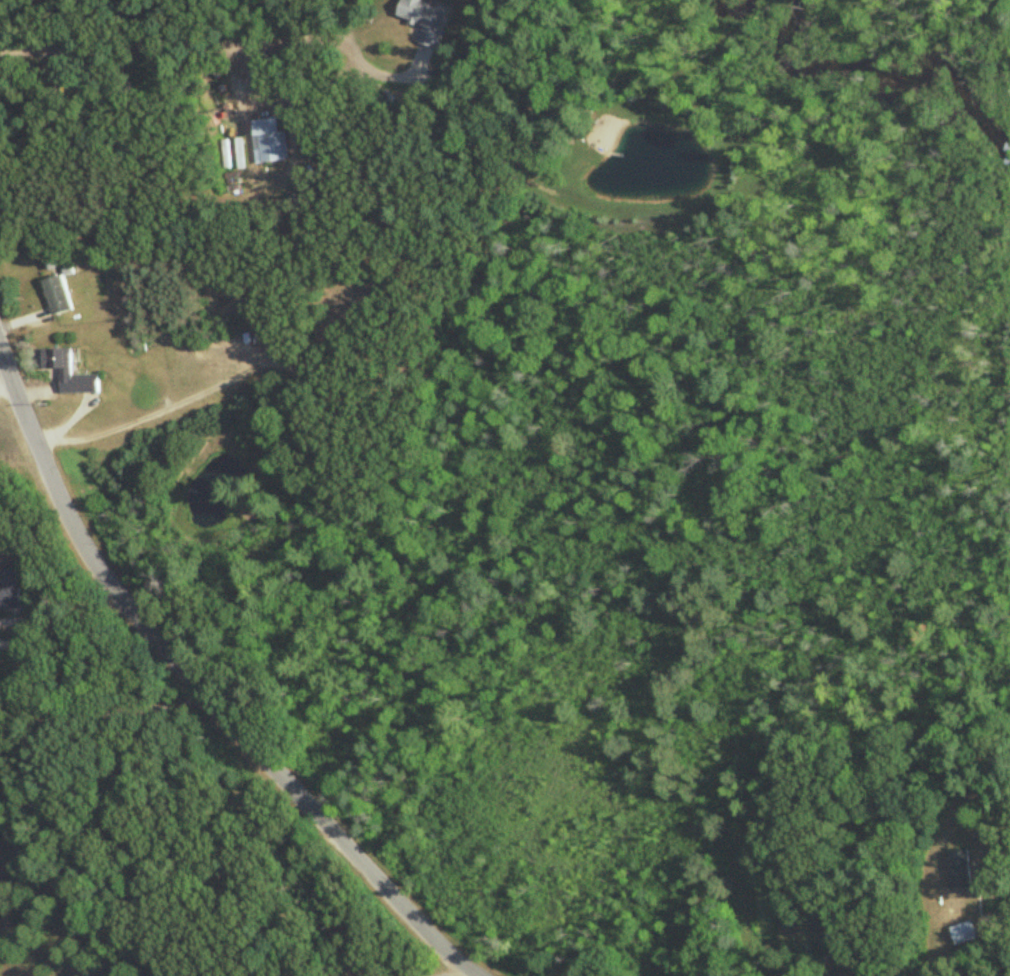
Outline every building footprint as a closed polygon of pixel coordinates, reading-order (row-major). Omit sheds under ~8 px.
[(423,0),(403,0),(397,17),(422,26),(416,43),(436,49),(449,9),(423,0)] [(258,133),(260,163),(287,161),(285,131),(258,133)] [(73,309),(62,275),(42,281),(54,315),(73,309)] [(99,393),(99,375),(72,375),(72,349),(42,349),(43,369),(60,369),(60,393),(99,393)] [(21,607),(19,567),(3,568),(4,581),(0,581),(0,608),(21,607)] [(952,889),(972,888),(969,851),(949,852),(952,889)] [(979,940),(974,921),(951,927),(956,946),(979,940)]
